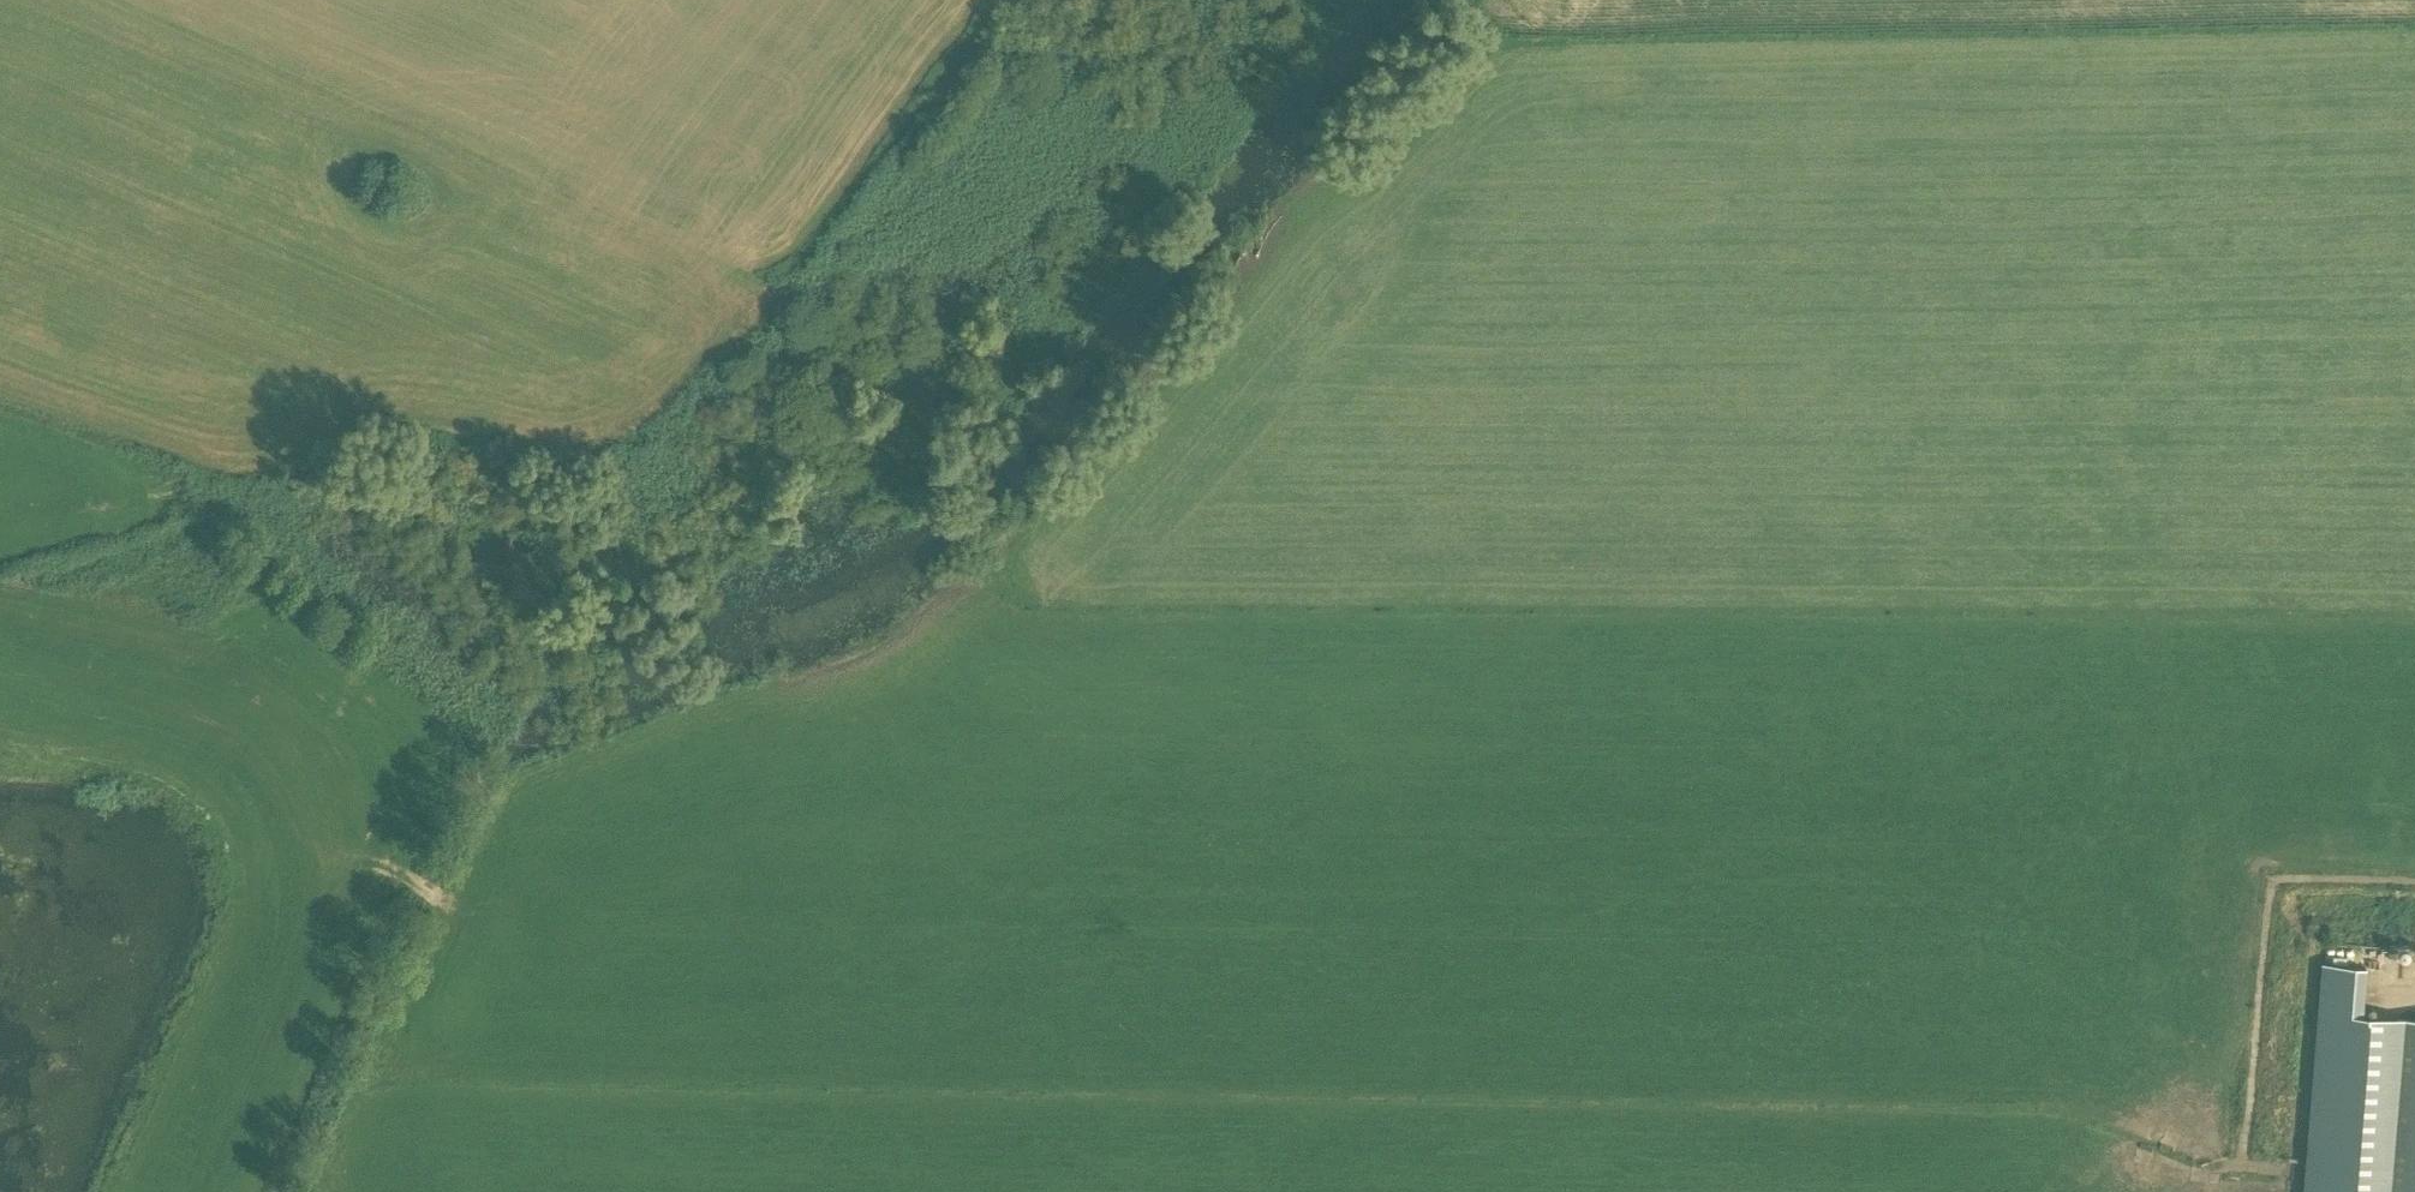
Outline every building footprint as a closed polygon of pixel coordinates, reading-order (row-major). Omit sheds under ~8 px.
[(2396,1019),(2396,1020),(2321,1014),(2307,1191),(2414,1191),(2414,1020),(2396,1019)]
